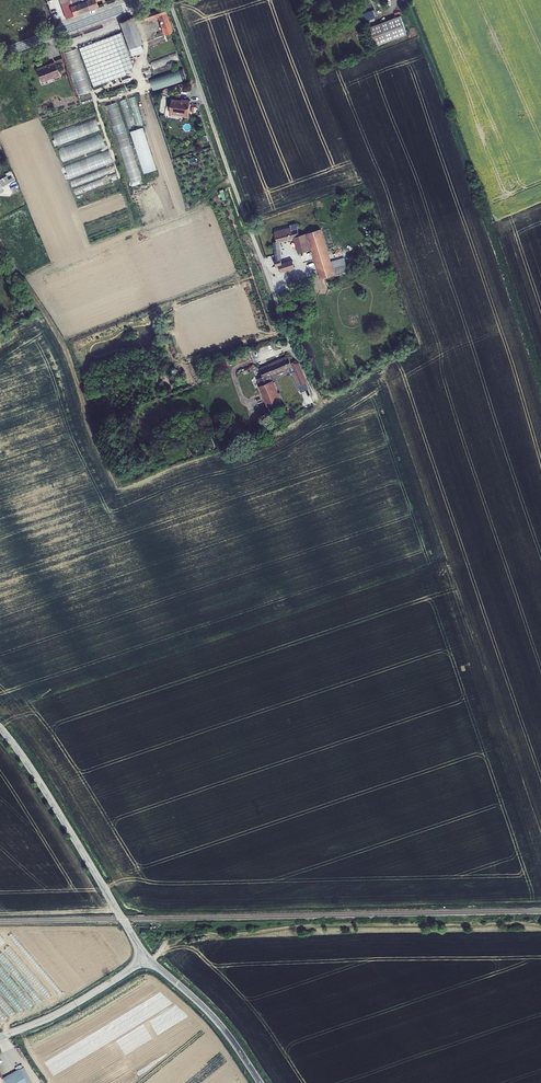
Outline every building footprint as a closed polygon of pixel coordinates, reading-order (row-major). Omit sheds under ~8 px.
[(74,0),(70,0),(66,2),(70,13),(72,12),(74,16),(79,14),(74,0)] [(79,14),(84,12),(80,0),(74,0),(79,14)] [(84,12),(89,10),(86,0),(80,0),(84,12)] [(89,10),(98,7),(96,1),(96,0),(86,0),(89,10)] [(165,34),(172,32),(164,7),(138,15),(141,22),(159,16),(165,34)] [(377,16),(375,10),(363,14),(365,21),(377,16)] [(400,16),(368,28),(375,46),(407,34),(400,16)] [(142,44),(133,18),(120,22),(131,54),(142,49),(140,44),(142,44)] [(93,87),(127,74),(125,70),(133,67),(121,33),(79,48),(93,87)] [(176,53),(150,61),(153,69),(179,61),(176,53)] [(60,76),(55,63),(37,70),(41,81),(54,76),(54,78),(60,76)] [(184,70),(150,77),(152,89),(187,82),(184,70)] [(91,89),(85,72),(80,74),(81,77),(75,79),(80,93),(91,89)] [(183,116),(188,117),(190,101),(182,100),(182,102),(172,101),(170,113),(183,114),(183,116)] [(96,119),(85,121),(87,133),(99,131),(96,119)] [(57,143),(80,136),(77,126),(57,132),(59,137),(55,138),(57,143)] [(62,162),(105,148),(101,135),(58,149),(62,162)] [(109,151),(65,165),(69,178),(113,164),(109,151)] [(141,165),(143,172),(155,169),(152,157),(145,158),(146,164),(141,165)] [(113,167),(71,180),(73,187),(73,188),(75,194),(118,180),(113,167)] [(13,180),(12,177),(8,179),(6,176),(0,179),(0,188),(13,180)] [(101,217),(99,210),(81,214),(83,221),(101,217)] [(276,260),(274,261),(276,266),(271,268),(273,275),(312,262),(303,234),(299,236),(296,223),(290,225),(291,228),(274,232),(277,241),(273,242),(276,260)] [(307,233),(321,279),(335,275),(333,268),(320,229),(307,233)] [(333,268),(335,275),(348,271),(346,265),(333,268)] [(292,365),(300,384),(306,382),(298,364),(295,360),(292,363),(288,356),(262,367),(266,375),(259,378),(262,386),(260,387),(268,406),(281,401),(273,382),(270,383),(267,375),(277,372),(292,365)] [(2,1081),(3,1082),(31,1082),(24,1069),(2,1081)]
